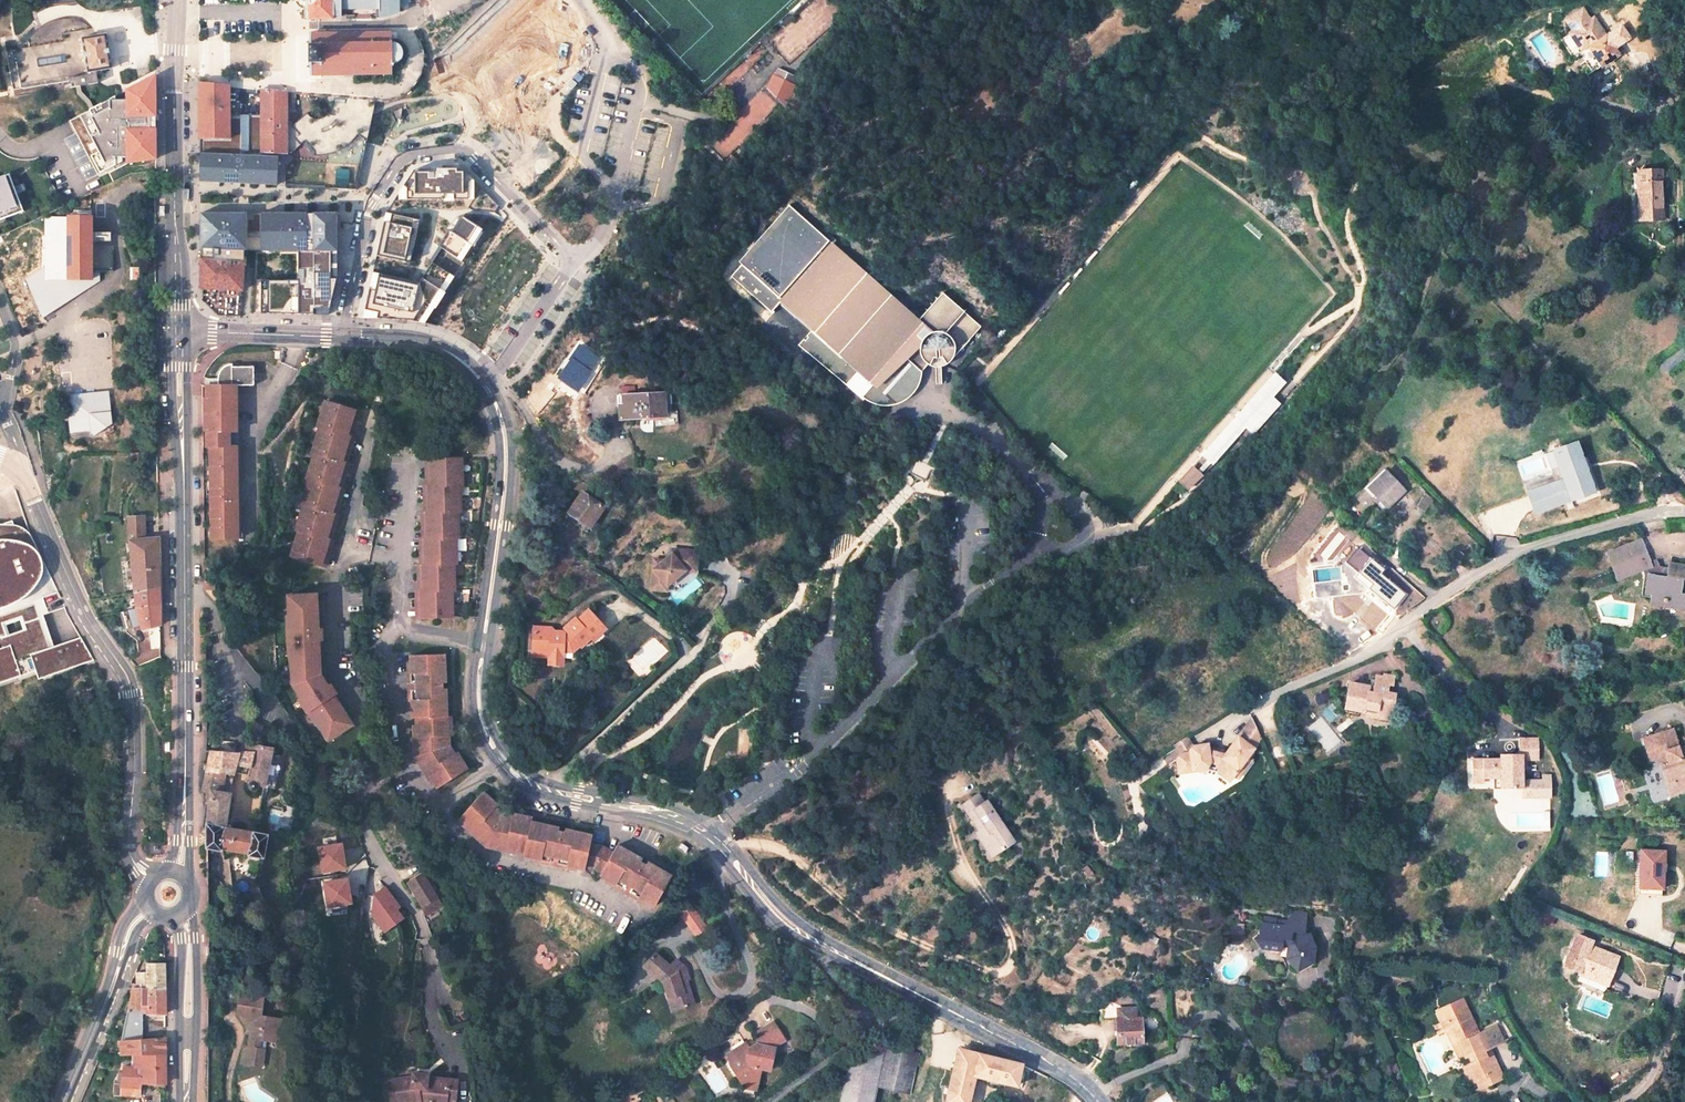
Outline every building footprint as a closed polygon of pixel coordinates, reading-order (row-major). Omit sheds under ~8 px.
[(307,19),(331,19),(331,16),(340,16),(340,14),(345,14),(344,8),(378,8),(379,18),(381,18),(384,17),(387,16),(389,16),(391,15),(394,14),(396,13),(397,12),(398,7),(399,7),(400,6),(402,5),(403,4),(405,2),(407,1),(407,0),(307,0),(307,19)] [(1588,39),(1592,46),(1605,64),(1621,53),(1595,16),(1592,18),(1586,8),(1569,19),(1576,29),(1572,32),(1580,45),(1588,39)] [(78,21),(69,19),(71,32),(61,33),(56,27),(37,30),(24,44),(30,43),(30,47),(7,51),(13,89),(50,83),(51,90),(76,86),(77,93),(86,103),(89,110),(94,107),(90,100),(81,91),(80,85),(97,83),(95,71),(111,69),(106,35),(98,36),(93,29),(85,24),(78,21)] [(391,33),(308,33),(308,41),(305,41),(306,66),(308,66),(308,75),(391,75),(391,65),(394,65),(396,64),(399,62),(400,60),(402,61),(403,59),(401,58),(402,57),(403,54),(402,50),(401,48),(403,47),(401,44),(399,46),(398,45),(395,43),(393,42),(391,42),(391,33)] [(1588,39),(1580,45),(1585,51),(1592,46),(1588,39)] [(785,104),(795,83),(789,80),(792,72),(779,66),(773,73),(767,86),(785,104)] [(795,83),(799,75),(792,72),(789,80),(795,83)] [(154,159),(154,76),(126,91),(126,99),(115,99),(115,97),(94,107),(100,120),(75,132),(97,174),(115,165),(115,157),(122,157),(127,157),(127,162),(154,159)] [(200,140),(229,139),(228,84),(200,80),(200,140)] [(286,91),(259,88),(261,151),(285,152),(286,91)] [(367,142),(377,100),(343,97),(326,96),(325,100),(326,101),(327,104),(328,108),(327,112),(324,116),(320,119),(317,119),(314,119),(311,118),(308,116),(305,112),(289,125),(297,134),(292,138),(297,144),(302,140),(312,151),(311,155),(313,155),(320,155),(323,155),(324,154),(328,154),(335,152),(339,149),(340,149),(344,147),(349,143),(354,137),(356,134),(367,142)] [(75,132),(100,120),(94,107),(89,110),(69,120),(75,132)] [(278,156),(203,153),(202,182),(277,185),(278,156)] [(737,159),(732,153),(727,159),(732,164),(737,159)] [(398,192),(398,200),(473,199),(473,179),(465,170),(416,170),(398,192)] [(1642,172),(1644,220),(1666,218),(1664,170),(1642,172)] [(9,174),(0,177),(0,215),(4,213),(5,217),(23,210),(16,192),(14,187),(9,174)] [(25,189),(23,184),(14,187),(16,192),(25,189)] [(82,204),(91,204),(91,191),(82,196),(82,204)] [(790,206),(788,205),(739,262),(740,263),(790,206)] [(916,317),(790,206),(740,263),(739,262),(728,274),(770,312),(772,310),(770,309),(777,300),(809,328),(795,344),(843,383),(855,370),(869,384),(858,396),(863,401),(868,404),(870,405),(873,406),(879,408),(886,409),(888,409),(890,409),(895,409),(901,407),(909,403),(913,400),(917,395),(920,391),(922,387),(924,383),(925,379),(926,375),(921,370),(929,360),(931,361),(934,362),(935,363),(938,363),(938,362),(940,362),(942,362),(943,362),(947,359),(948,358),(950,356),(951,353),(952,350),(952,348),(976,322),(939,289),(916,317)] [(328,313),(338,279),(338,213),(261,213),(261,251),(298,251),(298,279),(269,279),(269,313),(328,313)] [(420,219),(386,213),(377,255),(411,262),(420,219)] [(247,214),(200,214),(200,248),(225,249),(247,249),(247,214)] [(69,217),(69,278),(91,278),(91,270),(101,270),(113,270),(114,245),(91,244),(92,216),(69,216),(69,217)] [(409,319),(424,324),(484,231),(461,216),(416,285),(373,277),(364,318),(409,319)] [(69,278),(69,217),(46,217),(47,268),(47,277),(69,278)] [(200,289),(213,289),(213,292),(216,292),(217,289),(227,290),(227,292),(230,292),(230,289),(242,290),(243,277),(248,277),(248,270),(243,270),(244,261),(225,259),(225,249),(200,248),(200,289)] [(47,277),(47,268),(26,279),(44,318),(101,281),(101,270),(91,270),(91,278),(69,278),(47,277)] [(604,358),(581,342),(557,378),(579,393),(604,358)] [(240,431),(239,387),(257,386),(257,368),(237,367),(234,367),(231,368),(227,369),(223,372),(221,374),(218,379),(217,385),(217,387),(208,387),(208,447),(214,447),(214,540),(239,540),(239,447),(234,447),(234,431),(240,431)] [(869,384),(855,370),(843,383),(858,396),(869,384)] [(92,437),(111,424),(108,391),(67,395),(71,433),(91,431),(92,437)] [(665,417),(665,393),(616,395),(616,407),(620,407),(620,420),(665,417)] [(351,411),(318,401),(309,426),(314,428),(307,454),(311,455),(304,480),(307,481),(299,509),(303,510),(296,534),(299,535),(292,560),(325,571),(333,545),(329,544),(337,517),(333,516),(340,491),(337,490),(345,464),(340,462),(347,437),(342,436),(351,411)] [(1017,422),(1007,409),(997,417),(1007,429),(1017,422)] [(1523,490),(1530,513),(1593,494),(1577,440),(1542,451),(1547,469),(1553,467),(1557,479),(1523,490)] [(461,458),(428,460),(429,485),(425,486),(427,511),(422,511),(424,537),(419,537),(423,566),(418,567),(420,592),(416,592),(419,618),(452,617),(450,590),(455,590),(453,565),(458,564),(456,536),(463,536),(461,509),(465,509),(462,484),(464,484),(461,458)] [(1185,489),(1199,475),(1189,465),(1174,479),(1185,489)] [(1403,491),(1384,472),(1364,492),(1382,511),(1403,491)] [(1426,493),(1411,509),(1424,517),(1434,502),(1426,493)] [(606,510),(584,495),(567,520),(589,535),(606,510)] [(40,664),(42,671),(48,668),(50,671),(95,655),(81,633),(53,642),(43,611),(65,602),(34,535),(29,528),(25,524),(19,522),(14,520),(12,516),(0,521),(0,678),(40,664)] [(130,519),(131,558),(128,559),(128,560),(127,561),(127,563),(128,564),(129,565),(132,566),(133,572),(160,567),(159,538),(144,539),(143,517),(130,518),(130,519)] [(1610,552),(1620,580),(1642,568),(1653,569),(1649,599),(1684,605),(1684,561),(1678,560),(1677,564),(1654,560),(1655,552),(1649,554),(1644,538),(1610,552)] [(662,565),(657,565),(656,591),(671,592),(671,586),(687,572),(697,573),(699,553),(674,551),(674,556),(662,565)] [(1350,554),(1342,564),(1369,586),(1366,589),(1392,611),(1400,602),(1375,580),(1378,577),(1350,554)] [(133,572),(133,576),(134,591),(160,586),(160,567),(133,572)] [(134,591),(136,608),(160,602),(160,586),(134,591)] [(317,639),(317,629),(314,629),(312,594),(288,595),(288,600),(288,607),(284,608),(285,616),(282,616),(283,627),(285,627),(286,644),(284,644),(284,655),(287,655),(287,663),(291,663),(292,690),(298,698),(295,699),(311,723),(313,722),(318,729),(321,727),(328,737),(348,724),(330,694),(332,693),(326,684),(324,686),(316,674),(314,639),(317,639)] [(129,610),(133,626),(142,623),(143,629),(152,627),(161,625),(160,602),(129,610)] [(574,646),(578,644),(582,650),(595,640),(596,642),(607,634),(595,619),(598,617),(593,611),(579,621),(577,620),(567,627),(570,632),(566,635),(556,633),(553,628),(536,627),(534,652),(550,653),(549,659),(562,660),(573,661),(574,646)] [(152,627),(152,645),(161,643),(161,625),(152,627)] [(441,794),(467,777),(455,762),(450,765),(442,755),(444,754),(444,743),(448,743),(446,722),(442,722),(440,664),(408,666),(408,673),(404,673),(406,699),(402,698),(403,708),(406,708),(406,716),(411,716),(411,724),(415,724),(415,732),(412,732),(414,759),(421,771),(418,773),(421,777),(424,784),(428,782),(433,790),(436,788),(441,794)] [(1374,694),(1347,692),(1346,714),(1356,715),(1356,722),(1394,723),(1394,699),(1387,699),(1387,689),(1391,690),(1392,679),(1383,679),(1381,684),(1375,683),(1374,694)] [(1201,747),(1187,750),(1186,750),(1185,750),(1179,739),(1165,747),(1173,761),(1168,763),(1169,779),(1180,778),(1182,783),(1196,782),(1200,774),(1208,775),(1209,785),(1223,793),(1233,778),(1238,781),(1246,768),(1242,765),(1255,744),(1245,721),(1220,759),(1203,755),(1201,747)] [(328,737),(321,727),(318,729),(324,740),(328,737)] [(1644,741),(1653,765),(1661,762),(1670,786),(1675,784),(1679,794),(1684,792),(1684,759),(1683,760),(1673,732),(1644,741)] [(245,746),(244,754),(245,754),(242,782),(241,785),(245,785),(245,790),(243,790),(242,794),(249,795),(249,796),(261,798),(264,787),(274,789),(282,757),(271,754),(272,749),(245,746)] [(230,777),(233,753),(207,751),(203,773),(230,777)] [(244,754),(233,753),(230,777),(229,781),(242,782),(245,754),(244,754)] [(1522,802),(1528,781),(1546,786),(1552,764),(1532,759),(1528,773),(1528,772),(1519,770),(1518,775),(1510,772),(1490,766),(1485,785),(1494,788),(1504,791),(1500,804),(1511,807),(1513,801),(1522,804),(1522,802)] [(208,793),(227,795),(229,781),(230,777),(203,773),(201,791),(208,793)] [(1483,790),(1492,793),(1494,788),(1485,785),(1483,790)] [(988,810),(974,786),(958,795),(978,828),(973,831),(984,848),(1008,833),(993,807),(988,810)] [(261,860),(266,835),(227,828),(228,824),(223,824),(227,795),(208,793),(204,841),(204,850),(261,860)] [(497,814),(482,800),(462,823),(468,829),(466,831),(486,849),(499,851),(498,856),(508,859),(509,855),(519,858),(520,854),(527,856),(529,859),(535,860),(534,864),(561,870),(560,874),(569,876),(570,871),(578,873),(578,870),(594,873),(609,882),(607,884),(629,897),(627,900),(635,905),(638,902),(645,906),(647,903),(652,906),(667,879),(618,851),(613,860),(603,853),(590,851),(592,844),(533,829),(533,826),(514,821),(512,827),(504,825),(505,822),(501,821),(495,816),(497,814)] [(1511,807),(1520,810),(1522,804),(1513,801),(1511,807)] [(1518,819),(1544,826),(1549,810),(1522,802),(1522,804),(1520,810),(1518,819)] [(341,842),(317,846),(322,872),(345,868),(341,842)] [(671,843),(668,848),(677,854),(680,850),(671,843)] [(1642,888),(1665,890),(1668,854),(1645,852),(1642,888)] [(443,906),(423,873),(407,882),(427,916),(443,906)] [(347,877),(323,881),(327,907),(351,903),(347,877)] [(385,886),(374,894),(371,916),(384,933),(404,918),(397,909),(401,906),(385,886)] [(1641,895),(1664,897),(1665,890),(1642,888),(1641,895)] [(1289,905),(1278,915),(1277,921),(1296,923),(1300,906),(1289,905)] [(702,932),(687,909),(674,917),(689,941),(702,932)] [(1278,915),(1258,913),(1256,923),(1251,929),(1259,938),(1285,941),(1286,938),(1291,939),(1289,952),(1300,962),(1314,957),(1317,942),(1310,924),(1296,923),(1277,921),(1278,915)] [(155,930),(150,942),(162,937),(155,930)] [(1600,942),(1587,935),(1571,967),(1588,974),(1589,971),(1616,984),(1627,960),(1598,947),(1600,942)] [(658,947),(645,959),(663,976),(666,986),(671,984),(676,1005),(692,1002),(693,1000),(685,967),(689,962),(679,952),(671,960),(658,947)] [(166,960),(150,963),(150,975),(167,973),(166,960)] [(167,986),(167,973),(150,975),(140,976),(141,989),(167,986)] [(141,1036),(142,1008),(149,1007),(150,1013),(167,1011),(167,986),(141,989),(136,989),(121,1038),(141,1036)] [(263,994),(239,990),(236,1010),(249,1026),(247,1046),(261,1047),(262,1036),(278,1038),(281,1015),(261,1012),(263,994)] [(1116,1023),(1119,1045),(1128,1044),(1128,1047),(1139,1046),(1139,1043),(1144,1043),(1142,1020),(1136,1021),(1135,1007),(1119,1010),(1118,1005),(1101,1001),(1098,1025),(1116,1023)] [(1459,1002),(1433,1016),(1439,1028),(1442,1027),(1445,1033),(1443,1034),(1443,1035),(1452,1050),(1448,1052),(1455,1064),(1460,1061),(1461,1063),(1469,1059),(1473,1066),(1465,1070),(1474,1086),(1483,1082),(1486,1088),(1501,1080),(1485,1051),(1504,1041),(1495,1025),(1477,1035),(1459,1002)] [(1445,1033),(1442,1027),(1439,1028),(1433,1016),(1429,1018),(1435,1030),(1433,1031),(1437,1038),(1440,1037),(1448,1052),(1452,1050),(1443,1035),(1443,1034),(1445,1033)] [(739,1046),(721,1055),(727,1067),(724,1069),(733,1084),(738,1085),(750,1088),(755,1073),(762,1075),(769,1053),(766,1053),(768,1046),(774,1048),(782,1044),(771,1023),(753,1034),(749,1052),(741,1049),(739,1046)] [(1437,1038),(1433,1031),(1428,1034),(1432,1041),(1437,1038)] [(141,1036),(121,1038),(120,1056),(128,1055),(167,1053),(167,1034),(141,1036)] [(840,1101),(874,1101),(878,1085),(887,1042),(848,1059),(840,1101)] [(921,1049),(887,1042),(878,1085),(912,1091),(921,1049)] [(261,1047),(247,1046),(239,1053),(237,1065),(259,1068),(261,1050),(261,1047)] [(959,1047),(947,1101),(950,1101),(970,1101),(977,1077),(1019,1085),(1023,1065),(959,1047)] [(128,1066),(118,1066),(118,1086),(138,1086),(139,1070),(146,1070),(148,1079),(167,1080),(167,1053),(128,1055),(128,1066)] [(410,1072),(410,1076),(386,1080),(389,1101),(455,1101),(457,1080),(427,1076),(427,1074),(410,1072)] [(1486,1088),(1483,1082),(1474,1086),(1478,1093),(1486,1088)] [(747,1101),(750,1088),(738,1085),(735,1098),(747,1101)]
